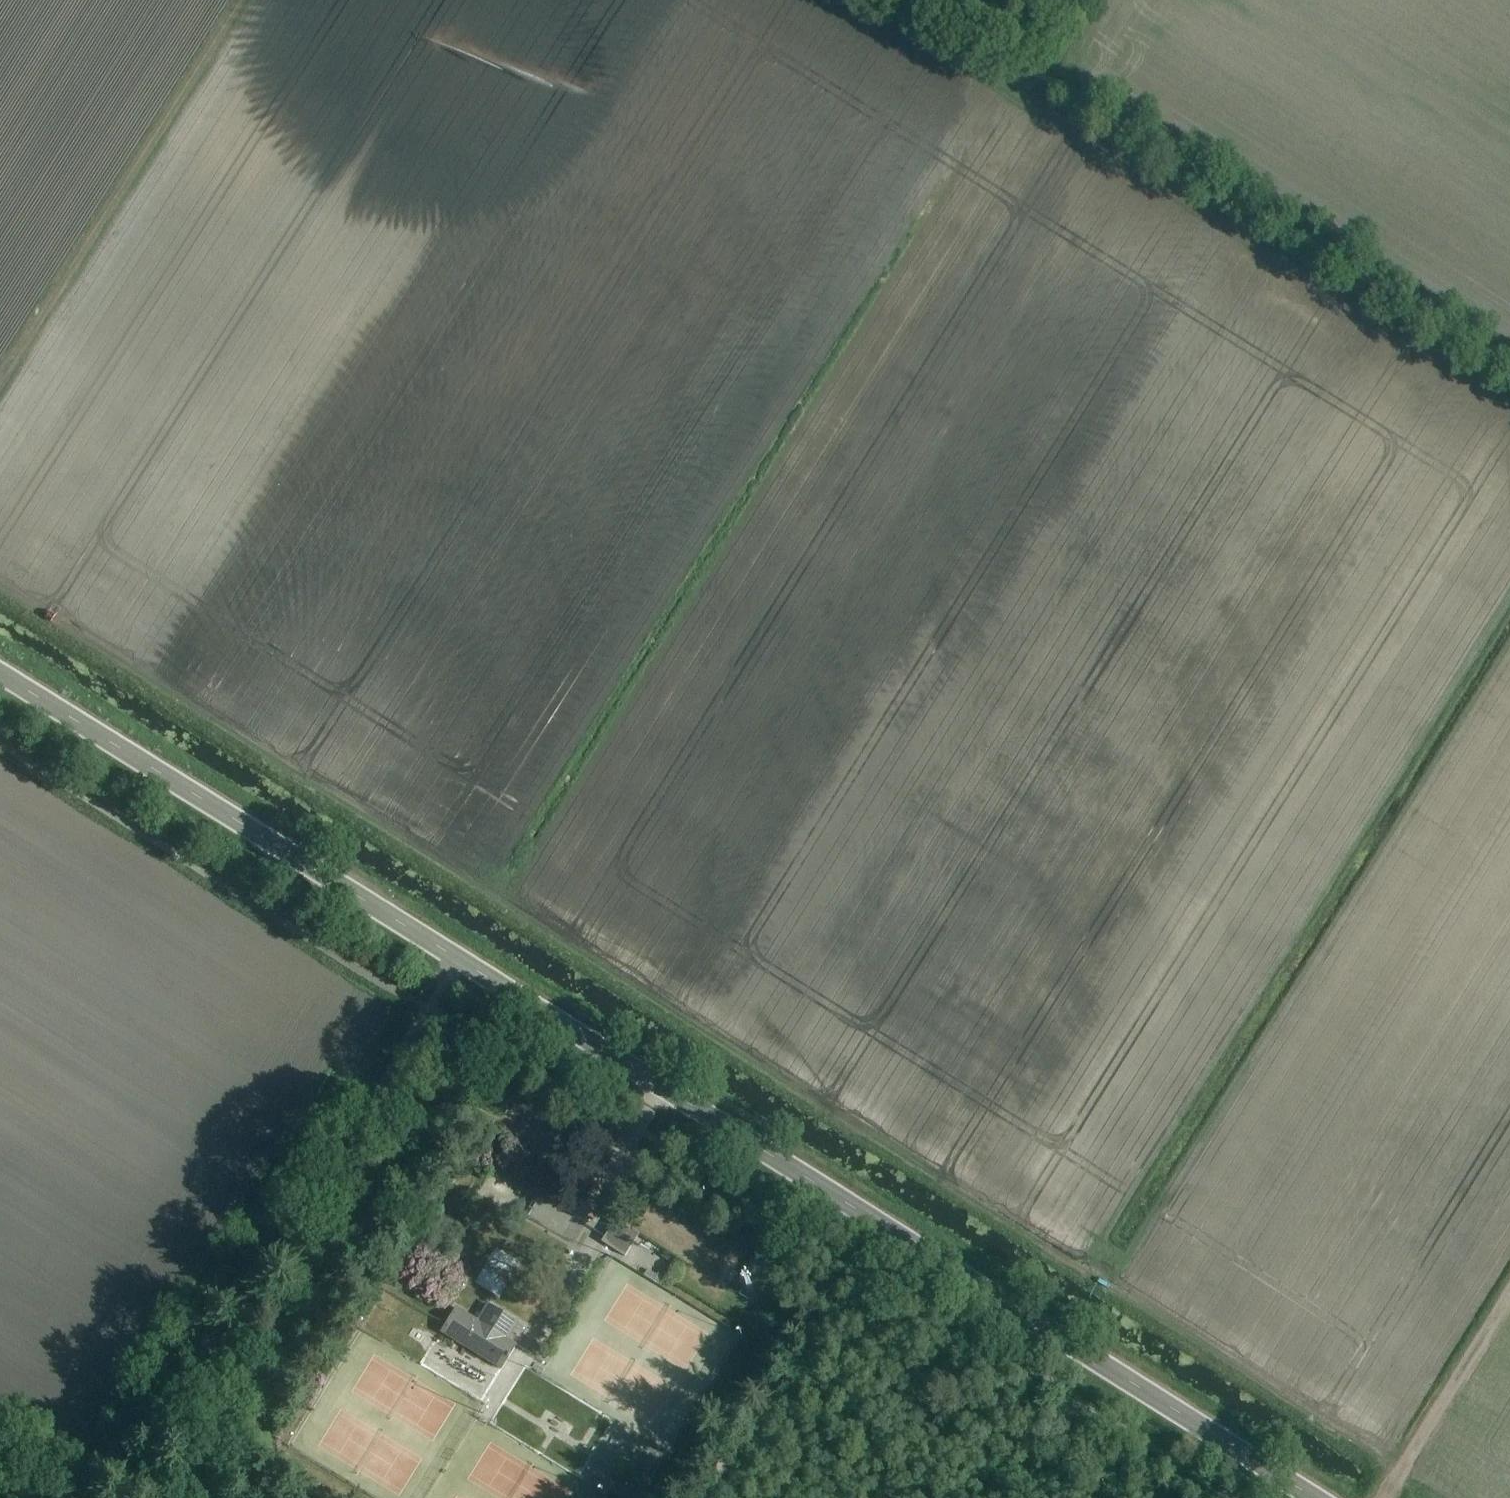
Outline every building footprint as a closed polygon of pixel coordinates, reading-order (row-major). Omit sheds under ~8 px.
[(626,1258),(642,1234),(618,1220),(603,1243),(626,1258)] [(518,1323),(486,1304),(476,1320),(455,1308),(440,1334),(502,1370),(517,1345),(508,1340),(518,1323)] [(411,1351),(427,1362),(434,1350),(418,1340),(411,1351)]
